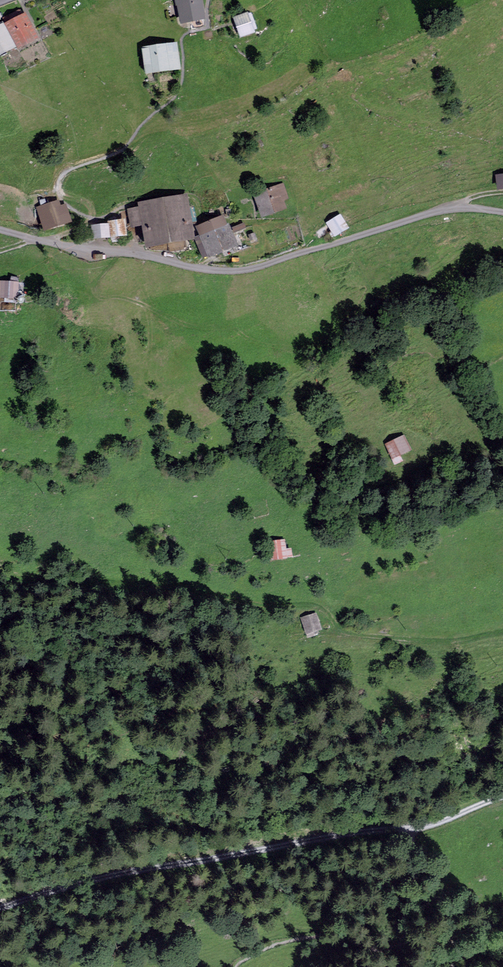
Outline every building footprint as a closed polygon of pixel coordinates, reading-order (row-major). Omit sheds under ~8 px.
[(203,15),(201,0),(175,0),(177,7),(182,6),(184,19),(203,15)] [(3,19),(19,48),(25,45),(24,42),(36,36),(26,17),(23,18),(19,10),(3,19)] [(256,29),(251,14),(236,19),(241,34),(256,29)] [(12,45),(4,29),(5,29),(2,22),(0,23),(0,52),(12,45)] [(176,45),(143,50),(146,71),(179,66),(176,45)] [(265,213),(283,207),(280,199),(286,198),(282,185),(255,195),(256,199),(260,197),(265,213)] [(193,206),(184,208),(183,200),(128,209),(131,225),(147,223),(150,242),(189,236),(187,223),(195,221),(193,206)] [(50,221),(44,223),(46,228),(68,221),(64,210),(47,214),(50,221)] [(332,237),(346,228),(339,217),(329,224),(333,231),(330,233),(332,237)] [(233,232),(231,233),(228,225),(225,226),(222,218),(201,227),(207,241),(199,244),(204,257),(237,243),(233,232)] [(124,234),(123,222),(110,223),(111,235),(124,234)] [(95,238),(108,237),(107,227),(94,228),(95,238)] [(17,284),(1,283),(0,295),(16,297),(17,284)] [(404,437),(387,445),(394,464),(401,461),(398,455),(410,449),(404,437)] [(271,558),(291,555),(290,550),(284,550),(282,542),(269,544),(271,558)] [(316,615),(302,619),(308,637),(315,635),(313,630),(320,628),(316,615)]
